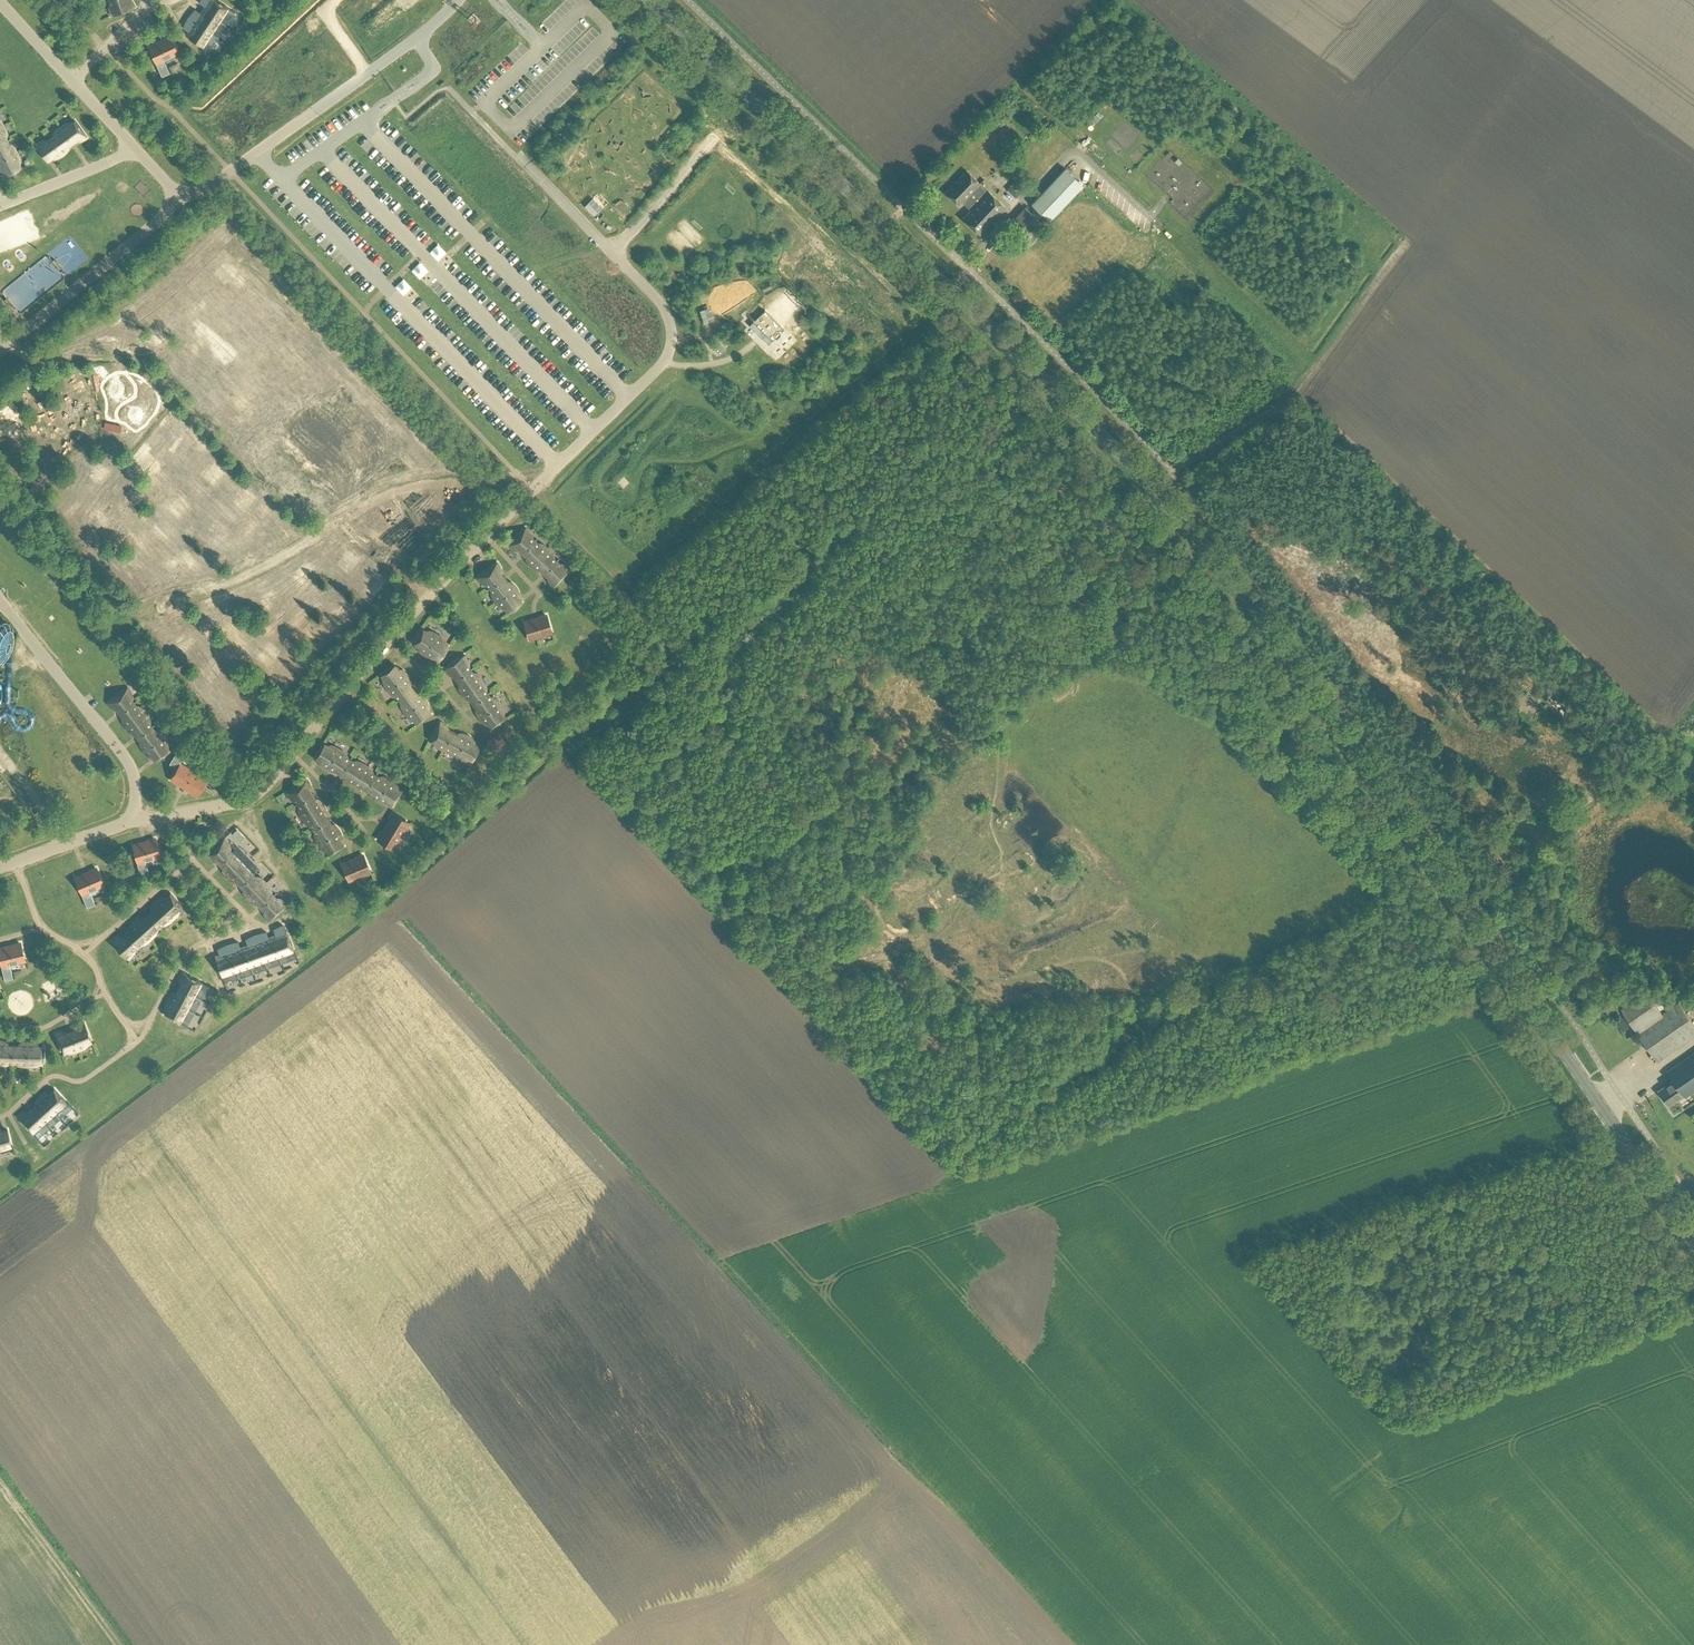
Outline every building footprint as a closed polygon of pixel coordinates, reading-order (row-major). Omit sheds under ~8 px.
[(105,1),(105,2),(109,0),(114,13),(110,15),(111,15),(134,7),(134,6),(133,4),(131,2),(130,0),(129,0),(127,1),(127,0),(107,0),(105,1)] [(186,34),(206,48),(207,48),(203,45),(211,34),(215,36),(215,35),(212,33),(220,21),(223,24),(223,23),(220,21),(228,8),(216,0),(214,0),(210,5),(208,4),(206,5),(205,6),(204,8),(203,9),(202,11),(201,13),(200,14),(199,16),(202,18),(198,24),(196,22),(195,23),(197,24),(193,30),(191,29),(189,30),(188,32),(186,34)] [(157,63),(178,53),(171,38),(150,48),(157,63)] [(501,80),(511,74),(506,66),(496,72),(501,80)] [(664,103),(655,112),(662,119),(671,110),(664,103)] [(78,138),(79,140),(81,139),(83,139),(84,138),(86,137),(74,120),(62,128),(60,125),(59,125),(62,129),(50,137),(48,134),(47,134),(50,137),(38,146),(36,142),(35,143),(47,160),(54,155),(55,157),(57,157),(59,156),(61,155),(62,154),(64,153),(65,152),(66,150),(67,148),(66,146),(72,142),(73,144),(74,144),(72,142),(78,138)] [(1,169),(4,167),(7,174),(22,167),(15,154),(19,152),(19,151),(15,153),(9,140),(12,138),(8,140),(2,127),(6,125),(5,125),(2,126),(0,123),(0,167),(1,169)] [(565,169),(576,153),(569,148),(558,164),(565,169)] [(1064,168),(1031,203),(1049,220),(1082,185),(1064,168)] [(986,192),(983,189),(978,184),(980,182),(966,169),(946,191),(960,204),(962,202),(969,210),(963,217),(980,232),(1005,206),(988,190),(986,192)] [(1164,195),(1157,204),(1164,210),(1171,201),(1164,195)] [(594,197),(585,205),(594,215),(603,207),(594,197)] [(1025,206),(1009,223),(1031,244),(1043,231),(1039,227),(1043,224),(1025,206)] [(626,240),(629,236),(622,228),(618,232),(626,240)] [(610,253),(614,250),(606,242),(603,245),(610,253)] [(710,307),(700,310),(703,323),(714,319),(710,307)] [(753,321),(749,325),(764,339),(767,336),(775,328),(779,333),(783,329),(765,310),(753,321)] [(623,485),(617,491),(623,497),(629,491),(623,485)] [(552,584),(554,585),(554,586),(571,567),(568,570),(557,560),(560,557),(557,560),(546,550),(549,547),(546,550),(535,540),(538,537),(535,540),(525,530),(527,527),(510,545),(510,546),(512,547),(514,548),(517,549),(519,547),(524,552),(522,554),(523,554),(524,553),(529,557),(527,559),(528,561),(530,563),(531,564),(532,565),(534,567),(535,568),(537,569),(539,570),(540,568),(546,572),(544,574),(546,573),(551,577),(549,579),(551,582),(552,584)] [(498,573),(500,571),(500,569),(499,567),(497,564),(477,579),(481,577),(489,588),(486,591),(490,589),(498,600),(495,603),(499,601),(507,613),(521,603),(516,596),(518,595),(518,593),(517,591),(516,590),(515,588),(514,586),(512,585),(511,584),(509,583),(507,584),(503,579),(505,577),(504,577),(503,578),(498,573)] [(529,638),(551,631),(547,616),(524,622),(529,638)] [(431,656),(433,657),(434,654),(441,658),(452,641),(451,641),(449,644),(437,636),(439,633),(436,636),(424,628),(426,625),(426,624),(415,642),(421,646),(420,648),(421,650),(422,651),(424,653),(425,654),(427,655),(429,655),(431,656)] [(484,721),(486,722),(488,720),(493,727),(506,717),(497,705),(501,702),(500,702),(497,704),(489,693),(492,690),(491,690),(488,692),(480,681),(483,678),(479,680),(471,669),(474,666),(471,668),(462,657),(466,654),(465,654),(445,668),(445,669),(447,671),(449,672),(451,674),(453,672),(457,678),(455,679),(456,680),(458,678),(462,684),(459,686),(460,688),(461,689),(462,691),(463,693),(464,694),(465,695),(467,697),(468,698),(470,696),(475,702),(473,703),(473,704),(475,702),(479,708),(477,710),(478,712),(478,713),(479,715),(480,717),(481,718),(483,720),(484,721)] [(408,683),(410,682),(409,680),(408,678),(407,677),(406,675),(405,673),(404,672),(402,671),(401,670),(399,671),(394,665),(381,675),(390,687),(386,690),(387,690),(390,688),(398,699),(395,701),(396,702),(399,700),(407,711),(404,713),(404,714),(408,711),(417,724),(430,714),(425,707),(428,706),(427,704),(426,702),(425,700),(424,699),(423,697),(422,696),(420,695),(419,694),(416,695),(412,690),(414,688),(412,689),(408,683)] [(131,731),(132,732),(134,730),(138,736),(137,737),(137,738),(139,736),(143,742),(141,743),(142,745),(142,747),(143,749),(144,750),(146,752),(147,753),(148,754),(150,756),(152,754),(157,760),(170,750),(161,738),(165,736),(164,735),(161,738),(152,726),(156,724),(155,723),(152,726),(143,714),(147,712),(146,711),(143,714),(134,702),(138,700),(137,699),(134,702),(126,691),(129,688),(128,688),(108,703),(109,703),(111,705),(112,706),(114,708),(116,706),(121,712),(119,713),(119,714),(121,712),(125,718),(123,720),(124,722),(125,723),(125,725),(127,727),(128,728),(129,729),(131,731)] [(445,729),(447,727),(445,725),(443,723),(441,722),(431,740),(444,747),(442,751),(443,751),(445,747),(457,754),(455,758),(456,758),(458,754),(470,761),(468,765),(469,765),(479,747),(472,743),(473,741),(472,739),(470,738),(469,737),(467,736),(465,735),(463,734),(462,734),(460,733),(458,736),(452,733),(453,731),(453,730),(452,732),(445,729)] [(374,792),(372,794),(373,795),(375,797),(376,798),(378,799),(380,800),(381,801),(383,801),(385,802),(386,800),(393,804),(402,789),(389,782),(391,778),(388,781),(376,774),(378,770),(376,773),(364,766),(366,763),(365,762),(363,766),(351,758),(353,755),(353,754),(350,758),(338,751),(340,747),(338,750),(325,742),(316,757),(323,761),(321,763),(323,765),(324,766),(326,767),(327,768),(329,769),(331,770),(332,770),(334,771),(336,769),(342,772),(340,774),(341,775),(342,773),(348,776),(347,779),(348,780),(349,781),(351,783),(353,784),(354,785),(356,785),(358,786),(360,786),(361,784),(367,788),(366,790),(368,788),(374,792)] [(172,778),(198,794),(206,780),(180,764),(172,778)] [(319,801),(317,799),(315,801),(311,795),(313,794),(313,793),(311,794),(307,788),(310,787),(309,785),(308,782),(307,780),(286,793),(289,791),(297,803),(293,805),(294,806),(297,804),(305,816),(301,818),(302,819),(305,816),(313,828),(309,831),(310,831),(313,829),(321,841),(317,843),(318,844),(321,842),(329,854),(343,845),(339,839),(341,837),(341,835),(340,834),(339,832),(338,830),(337,829),(336,827),(335,826),(333,825),(331,826),(327,820),(329,819),(329,818),(327,819),(323,814),(325,812),(325,810),(324,808),(324,807),(323,805),(322,803),(320,802),(319,801)] [(392,848),(408,822),(394,813),(378,840),(392,848)] [(240,842),(245,837),(237,829),(232,833),(240,842)] [(268,918),(269,919),(270,920),(288,903),(287,902),(284,905),(274,895),(277,892),(277,891),(274,894),(264,884),(267,881),(264,884),(254,873),(257,871),(256,870),(253,873),(244,863),(246,860),(246,859),(243,862),(233,852),(236,849),(233,851),(223,841),(226,838),(225,838),(207,855),(208,856),(210,857),(212,859),(214,860),(216,858),(221,863),(219,865),(221,863),(226,869),(224,870),(225,872),(226,874),(227,875),(228,877),(230,878),(231,879),(233,880),(235,881),(236,879),(241,884),(240,886),(240,887),(242,885),(247,890),(245,892),(246,894),(247,895),(248,897),(249,898),(250,900),(252,901),(253,902),(255,903),(257,901),(262,906),(260,908),(261,908),(262,906),(267,911),(265,913),(266,915),(268,918)] [(138,861),(161,855),(156,839),(133,846),(138,861)] [(348,880),(370,871),(364,855),(342,864),(348,880)] [(136,869),(161,864),(160,860),(135,865),(136,869)] [(82,893),(104,884),(97,869),(75,878),(82,893)] [(122,940),(120,938),(118,939),(116,940),(114,942),(113,942),(130,960),(128,957),(138,947),(141,950),(139,947),(149,937),(152,940),(150,937),(160,927),(163,930),(161,927),(171,917),(174,920),(172,917),(183,907),(171,894),(166,900),(164,898),(162,899),(160,899),(159,901),(157,902),(156,903),(155,905),(154,906),(153,908),(154,910),(149,915),(148,913),(147,913),(149,915),(144,920),(142,918),(140,919),(138,920),(137,921),(135,922),(134,923),(133,925),(132,926),(131,928),(133,930),(127,935),(126,933),(125,933),(127,935),(122,940)] [(266,942),(266,939),(264,940),(262,940),(260,940),(258,941),(256,941),(254,942),(253,943),(251,945),(252,947),(246,949),(245,947),(244,947),(245,950),(238,952),(237,949),(236,949),(234,950),(232,950),(230,951),(228,951),(226,952),(225,953),(223,954),(224,957),(217,959),(224,979),(223,975),(236,970),(238,974),(239,974),(237,970),(251,965),(252,969),(253,969),(251,965),(265,960),(266,964),(267,964),(265,960),(279,956),(280,959),(281,959),(279,955),(293,950),(286,931),(283,932),(281,933),(279,935),(280,937),(274,939),(273,937),(272,937),(273,940),(266,942)] [(25,960),(21,944),(0,949),(0,957),(2,965),(25,960)] [(164,1010),(163,1012),(162,1013),(185,1024),(185,1023),(181,1021),(188,1009),(191,1011),(192,1010),(188,1008),(194,995),(198,997),(195,995),(201,981),(187,974),(183,981),(181,980),(179,981),(178,982),(177,984),(176,986),(175,987),(175,989),(174,991),(174,993),(176,994),(173,1001),(171,999),(171,1000),(173,1001),(170,1007),(167,1006),(166,1008),(164,1010)] [(1693,1032),(1693,1022),(1677,1000),(1661,1012),(1645,991),(1621,1009),(1658,1059),(1693,1032)] [(1607,1012),(1614,1008),(1611,1002),(1605,1007),(1607,1012)] [(1617,1021),(1623,1031),(1630,1026),(1624,1016),(1617,1021)] [(58,1033),(57,1033),(56,1034),(64,1053),(78,1047),(79,1051),(80,1051),(78,1047),(92,1042),(84,1022),(82,1024),(79,1025),(78,1027),(79,1029),(72,1032),(71,1029),(71,1030),(71,1032),(65,1034),(64,1032),(62,1032),(60,1032),(58,1033)] [(20,1043),(20,1046),(13,1046),(13,1043),(12,1043),(12,1046),(5,1046),(6,1043),(4,1042),(2,1042),(0,1041),(0,1062),(12,1063),(12,1067),(13,1063),(27,1063),(27,1067),(27,1063),(42,1064),(43,1047),(35,1047),(35,1044),(33,1043),(32,1043),(30,1042),(28,1042),(26,1042),(24,1042),(22,1043),(20,1043)] [(1667,1068),(1673,1077),(1659,1087),(1670,1102),(1685,1092),(1686,1094),(1693,1089),(1693,1091),(1693,1050),(1667,1068)] [(21,1115),(19,1117),(36,1136),(36,1135),(34,1132),(44,1123),(47,1126),(47,1125),(44,1122),(55,1112),(58,1115),(55,1112),(66,1102),(55,1089),(49,1095),(47,1093),(46,1094),(44,1095),(42,1096),(41,1097),(39,1098),(38,1100),(37,1101),(36,1103),(38,1105),(33,1110),(31,1108),(31,1109),(33,1110),(27,1115),(26,1113),(23,1114),(21,1115)] [(11,1146),(8,1130),(0,1132),(0,1149),(11,1146)]
